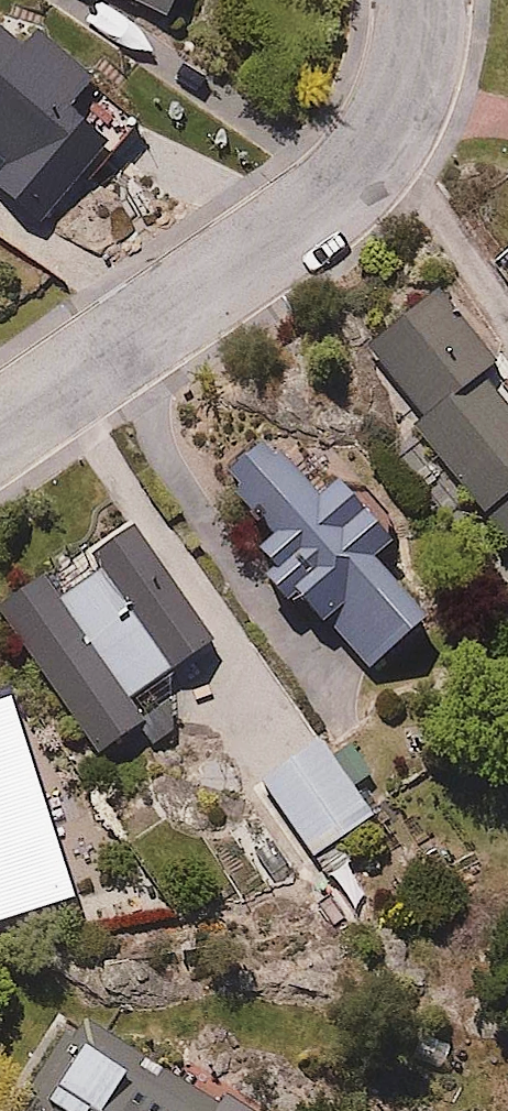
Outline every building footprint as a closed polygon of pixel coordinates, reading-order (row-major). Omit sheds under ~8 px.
[(170,22),(181,0),(125,0),(170,22)] [(8,166),(0,176),(0,197),(37,229),(115,140),(76,106),(98,82),(43,34),(31,48),(0,21),(0,159),(8,166)] [(410,427),(507,547),(507,409),(481,377),(493,367),(433,293),(364,349),(421,419),(410,427)] [(300,618),(321,600),(373,660),(425,616),(373,555),(390,541),(340,482),(322,497),(267,432),(223,470),(276,531),(247,555),(300,618)] [(0,602),(0,609),(104,756),(152,722),(137,702),(218,645),(131,522),(87,553),(96,566),(58,593),(43,572),(0,602)] [(77,902),(10,693),(0,696),(0,927),(77,902)] [(318,741),(261,781),(311,857),(372,817),(318,741)] [(80,1026),(30,1110),(224,1110),(80,1026)]
